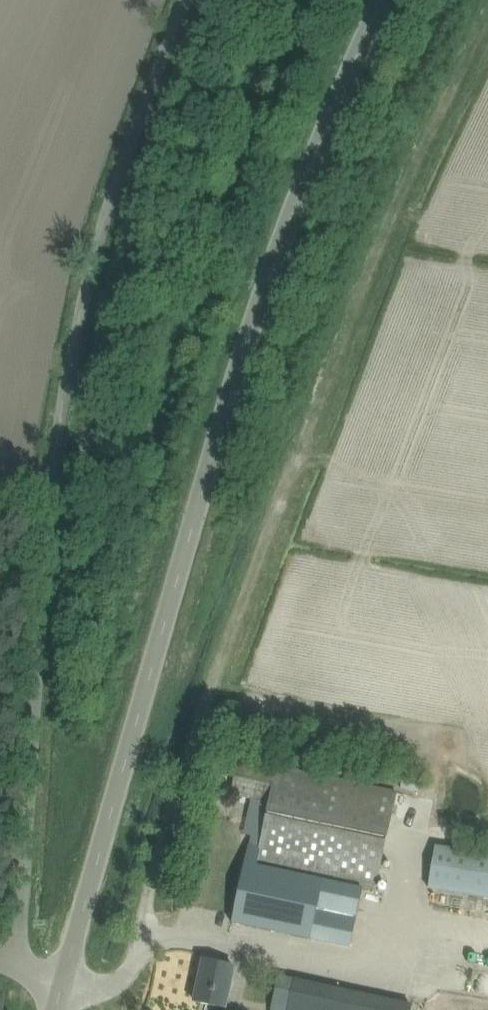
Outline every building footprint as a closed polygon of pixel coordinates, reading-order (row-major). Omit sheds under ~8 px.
[(270,803),(278,767),(239,759),(232,794),(270,803)] [(249,845),(232,923),(311,940),(324,881),(257,866),(258,864),(309,875),(375,890),(396,794),(278,767),(270,803),(260,847),(249,845)] [(487,897),(487,855),(435,847),(428,887),(487,897)] [(195,1002),(224,1008),(234,967),(204,960),(195,1002)] [(270,1009),(302,1009),(303,1009),(287,1006),(293,977),(278,974),(270,1009)] [(293,977),(287,1006),(303,1009),(302,1009),(333,1009),(338,987),(293,977)] [(333,1009),(348,1009),(352,990),(338,987),(333,1009)] [(352,990),(348,1009),(395,1009),(397,1000),(352,990)] [(395,1009),(410,1009),(412,1004),(397,1000),(395,1009)]
